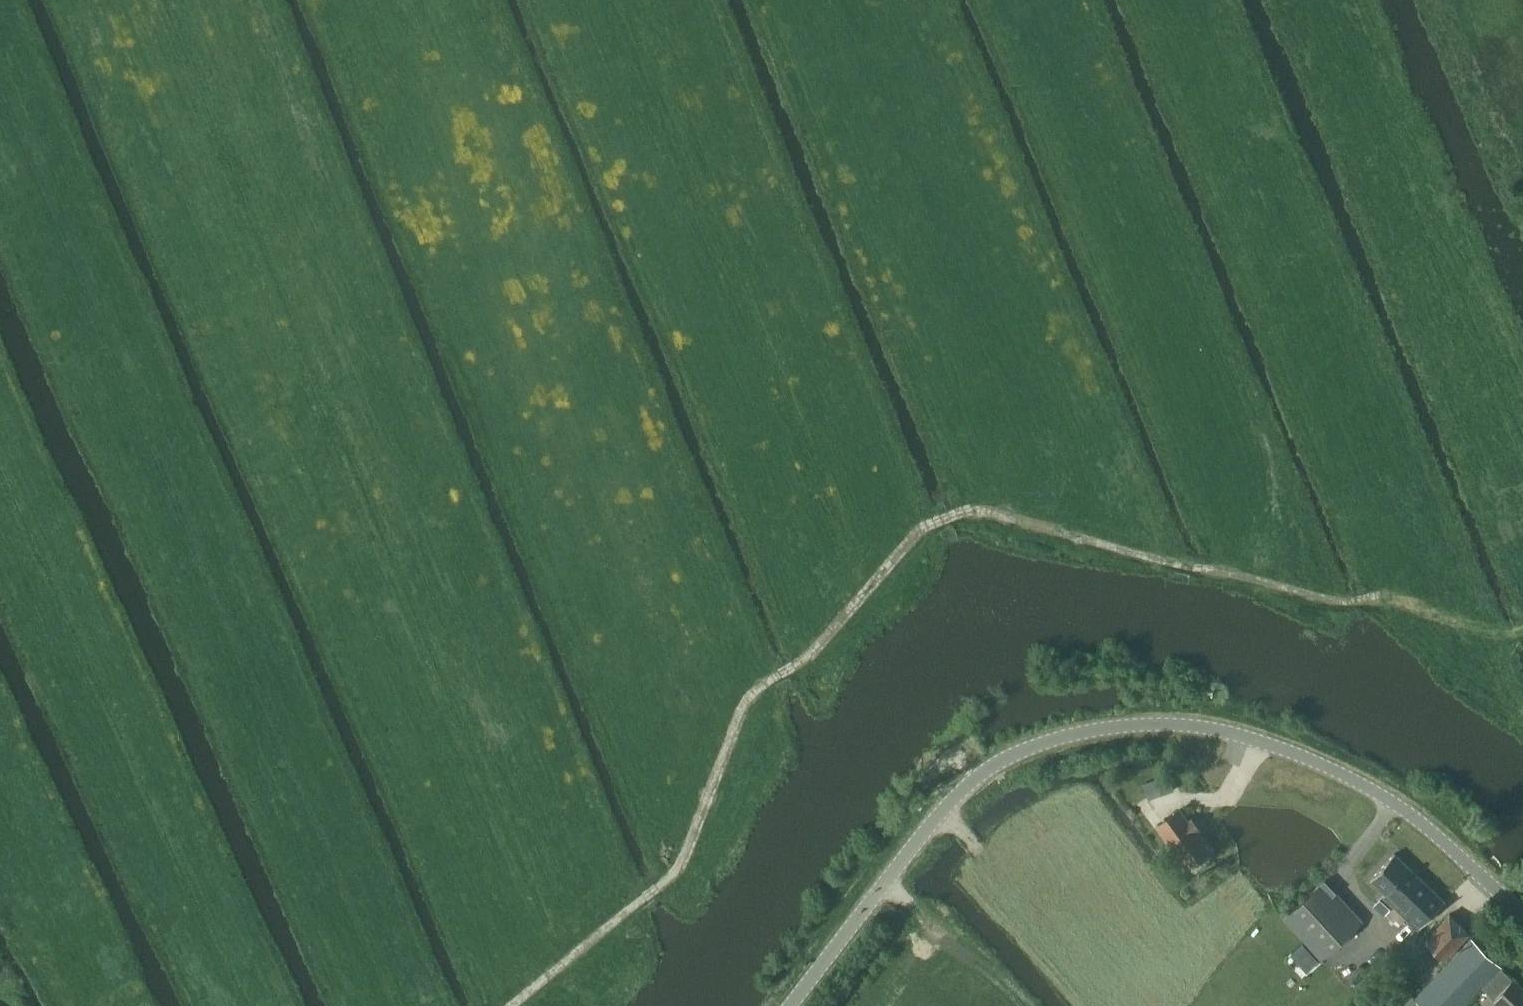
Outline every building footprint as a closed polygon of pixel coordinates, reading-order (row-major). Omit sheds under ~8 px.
[(1189,865),(1209,850),(1180,810),(1159,825),(1189,865)] [(1396,853),(1371,879),(1386,893),(1384,896),(1418,928),(1445,900),(1396,853)] [(1323,959),(1363,921),(1325,880),(1284,917),(1323,959)] [(1445,958),(1470,933),(1450,913),(1425,939),(1445,958)] [(1501,966),(1472,938),(1415,998),(1414,996),(1404,1005),(1463,1005),(1482,986),(1495,998),(1494,999),(1501,1005),(1522,1005),(1522,987),(1514,978),(1513,979),(1500,967),(1501,966)] [(1319,961),(1303,943),(1291,954),(1307,972),(1319,961)]
